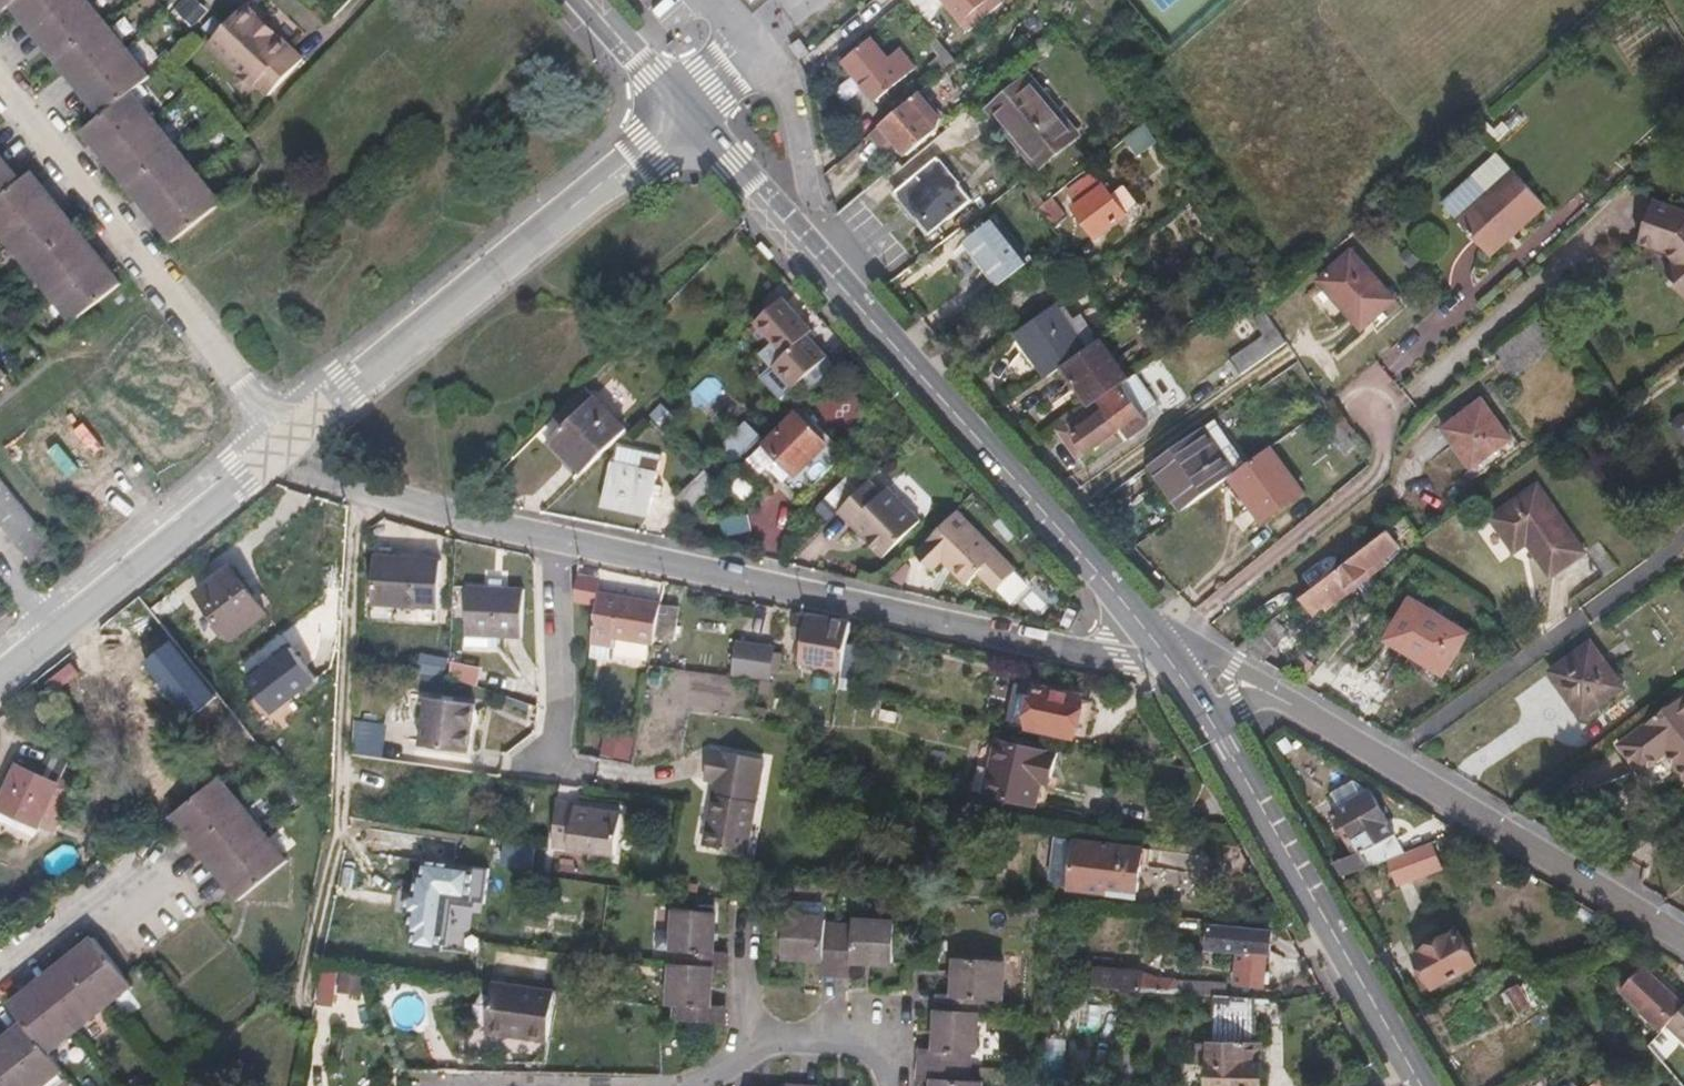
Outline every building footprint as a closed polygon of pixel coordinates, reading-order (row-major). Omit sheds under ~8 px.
[(173,242),(221,203),(132,91),(149,77),(88,0),(0,0),(0,16),(12,6),(100,117),(83,130),(173,242)] [(961,24),(989,0),(941,0),(961,24)] [(299,61),(274,36),(269,40),(252,23),(256,18),(244,7),(205,46),(234,73),(231,77),(232,85),(239,92),(246,90),(252,85),(265,96),(299,61)] [(274,36),(256,18),(252,23),(269,40),(274,36)] [(800,58),(810,50),(800,37),(791,46),(800,58)] [(917,69),(901,49),(889,58),(873,39),(844,63),(877,102),(917,69)] [(1077,134),(1031,78),(991,111),(1038,167),(1077,134)] [(946,123),(920,94),(870,136),(882,150),(894,140),(908,156),(946,123)] [(1158,143),(1145,124),(1126,139),(1139,158),(1158,143)] [(31,173),(21,181),(0,155),(0,231),(74,323),(121,284),(31,173)] [(972,200),(938,157),(896,191),(930,234),(972,200)] [(1517,238),(1552,208),(1522,172),(1496,192),(1481,174),(1449,200),(1489,251),(1512,231),(1517,238)] [(1127,215),(1105,185),(1102,187),(1092,174),(1070,191),(1080,204),(1074,209),(1097,238),(1127,215)] [(1655,197),(1640,240),(1668,250),(1676,259),(1683,268),(1683,208),(1655,197)] [(1069,217),(1053,198),(1041,208),(1056,228),(1069,217)] [(1027,262),(995,220),(967,242),(999,283),(1027,262)] [(1493,257),(1517,238),(1512,231),(1489,251),(1493,257)] [(775,255),(762,240),(757,244),(760,248),(768,256),(770,259),(775,255)] [(1395,301),(1353,252),(1321,280),(1364,328),(1395,301)] [(1683,269),(1683,268),(1676,259),(1666,268),(1674,279),(1683,269)] [(1674,279),(1671,282),(1683,295),(1683,269),(1674,279)] [(808,335),(812,331),(783,298),(755,323),(757,324),(773,342),(786,356),(762,377),(782,399),(828,358),(808,335)] [(1089,349),(1058,303),(1017,334),(1047,377),(1063,368),(1089,349)] [(1243,374),(1288,343),(1266,310),(1255,318),(1265,335),(1231,359),(1243,374)] [(1519,375),(1557,345),(1538,321),(1500,352),(1505,358),(1499,363),(1508,375),(1514,370),(1519,375)] [(773,342),(757,324),(748,331),(766,349),(773,342)] [(1130,379),(1102,340),(1089,349),(1063,368),(1090,407),(1102,399),(1130,379)] [(8,376),(0,366),(0,383),(8,376)] [(1144,412),(1156,404),(1138,377),(1104,402),(1122,427),(1130,439),(1152,424),(1144,412)] [(628,429),(586,387),(555,417),(564,426),(550,442),(583,475),(628,429)] [(1510,437),(1482,401),(1445,428),(1472,464),(1510,437)] [(1110,437),(1122,427),(1104,402),(1059,432),(1079,462),(1091,453),(1090,451),(1102,443),(1106,449),(1114,443),(1110,437)] [(1348,434),(1329,405),(1318,413),(1339,441),(1348,434)] [(847,453),(803,408),(749,461),(763,475),(771,468),(802,499),(847,453)] [(1260,439),(1242,413),(1236,418),(1237,421),(1254,444),(1260,439)] [(1231,477),(1261,455),(1254,444),(1237,421),(1221,432),(1214,422),(1151,467),(1166,488),(1183,511),(1231,477)] [(1478,472),(1519,443),(1513,435),(1510,437),(1472,464),(1478,472)] [(1304,492),(1271,448),(1261,455),(1231,477),(1263,521),(1304,492)] [(661,498),(664,485),(656,483),(662,459),(643,455),(639,470),(611,464),(603,505),(650,515),(654,496),(661,498)] [(690,512),(718,484),(708,473),(699,482),(695,479),(676,498),(690,512)] [(37,569),(59,551),(0,479),(0,524),(37,569)] [(923,520),(890,488),(885,494),(871,480),(840,512),(886,558),(923,520)] [(1583,556),(1534,487),(1487,521),(1511,555),(1523,546),(1549,580),(1583,556)] [(1183,511),(1166,488),(1158,494),(1175,517),(1183,511)] [(1016,570),(957,512),(926,543),(928,544),(917,555),(933,570),(943,560),(968,584),(979,573),(997,590),(1016,570)] [(1422,538),(1407,517),(1399,523),(1414,546),(1422,538)] [(1325,606),(1386,558),(1401,546),(1390,531),(1302,598),(1314,614),(1325,606)] [(441,608),(444,561),(376,556),(373,604),(441,608)] [(1329,610),(1390,563),(1386,558),(1325,606),(1329,610)] [(234,639),(267,613),(231,567),(198,593),(234,639)] [(601,580),(578,576),(574,602),(597,607),(601,580)] [(502,588),(502,580),(490,579),(490,588),(502,588)] [(522,639),(525,590),(502,588),(490,588),(469,586),(466,636),(499,638),(522,639)] [(656,637),(662,604),(618,596),(616,604),(598,602),(597,607),(592,645),(609,648),(611,636),(654,643),(656,637)] [(1469,634),(1410,599),(1388,639),(1405,650),(1446,674),(1469,634)] [(9,615),(0,602),(0,621),(9,615)] [(675,640),(680,607),(662,604),(656,637),(675,640)] [(847,643),(850,622),(805,612),(804,623),(807,625),(802,664),(842,670),(847,643)] [(498,650),(499,638),(466,636),(466,648),(498,650)] [(215,696),(170,637),(138,662),(183,720),(215,696)] [(649,665),(652,644),(614,639),(611,661),(649,665)] [(775,645),(738,639),(733,671),(770,677),(775,645)] [(863,681),(869,647),(847,643),(842,670),(841,677),(863,681)] [(1624,687),(1591,643),(1551,672),(1584,716),(1624,687)] [(609,648),(592,645),(590,660),(607,663),(609,648)] [(311,682),(283,646),(238,680),(266,716),(311,682)] [(1446,674),(1405,650),(1400,659),(1440,684),(1446,674)] [(1073,737),(1081,696),(1040,687),(1031,729),(1073,737)] [(470,752),(476,705),(428,698),(421,745),(470,752)] [(1681,700),(1628,740),(1649,769),(1669,756),(1683,774),(1683,704),(1681,700)] [(632,740),(606,735),(603,755),(628,760),(632,740)] [(1049,785),(1057,754),(997,740),(984,796),(1036,808),(1041,784),(1049,785)] [(748,852),(764,761),(711,751),(706,782),(714,784),(704,845),(748,852)] [(59,785),(18,766),(0,806),(0,808),(40,826),(59,785)] [(288,862),(220,778),(172,817),(241,900),(288,862)] [(1406,852),(1372,793),(1334,814),(1356,854),(1361,852),(1370,867),(1387,860),(1406,852)] [(617,856),(623,814),(575,807),(576,804),(559,802),(553,847),(617,856)] [(1138,891),(1143,849),(1076,840),(1073,859),(1059,858),(1059,872),(1071,873),(1070,891),(1108,895),(1108,888),(1138,891)] [(1442,866),(1433,843),(1406,852),(1387,860),(1397,885),(1442,866)] [(1370,867),(1361,852),(1356,854),(1336,862),(1344,877),(1370,867)] [(436,915),(443,881),(400,870),(392,906),(416,911),(415,916),(430,920),(431,914),(436,915)] [(715,953),(717,913),(675,910),(672,951),(682,952),(681,964),(714,966),(728,967),(729,955),(715,953)] [(1203,935),(1205,919),(1182,917),(1182,933),(1203,935)] [(893,964),(895,923),(855,921),(855,929),(842,928),(826,927),(825,920),(786,918),(783,959),(824,961),(823,973),(840,974),(853,974),(853,963),(893,964)] [(1270,955),(1272,932),(1209,924),(1208,949),(1237,952),(1235,985),(1264,988),(1267,955),(1270,955)] [(1478,963),(1459,931),(1417,955),(1436,987),(1478,963)] [(133,986),(94,937),(11,1004),(24,1022),(0,1041),(0,1085),(44,1085),(63,1071),(50,1054),(133,986)] [(1004,983),(1005,963),(955,959),(954,980),(1004,983)] [(712,1006),(714,966),(681,964),(672,963),(670,1005),(679,1005),(678,1021),(725,1023),(726,1008),(712,1006)] [(1647,964),(1625,986),(1646,1006),(1644,1007),(1665,1028),(1667,1025),(1683,1008),(1683,999),(1647,964)] [(318,1002),(332,1004),(334,990),(362,993),(365,971),(322,967),(318,1002)] [(1175,979),(1144,977),(1144,972),(1094,969),(1093,988),(1128,990),(1212,995),(1226,997),(1226,985),(1180,982),(1175,979)] [(967,1053),(976,1053),(979,1013),(985,1013),(986,998),(1003,999),(1004,983),(954,980),(953,996),(938,995),(937,1010),(935,1050),(920,1050),(920,1064),(919,1079),(933,1080),(933,1085),(983,1085),(983,1083),(966,1082),(967,1067),(967,1053)] [(548,1042),(555,992),(494,983),(487,1034),(548,1042)] [(1534,1007),(1520,984),(1507,993),(1521,1015),(1534,1007)] [(1254,998),(1226,997),(1212,995),(1210,1043),(1198,1043),(1198,1061),(1210,1061),(1210,1085),(1261,1085),(1261,1064),(1252,1063),(1254,998)] [(1667,1025),(1683,1041),(1683,1008),(1667,1025)]
